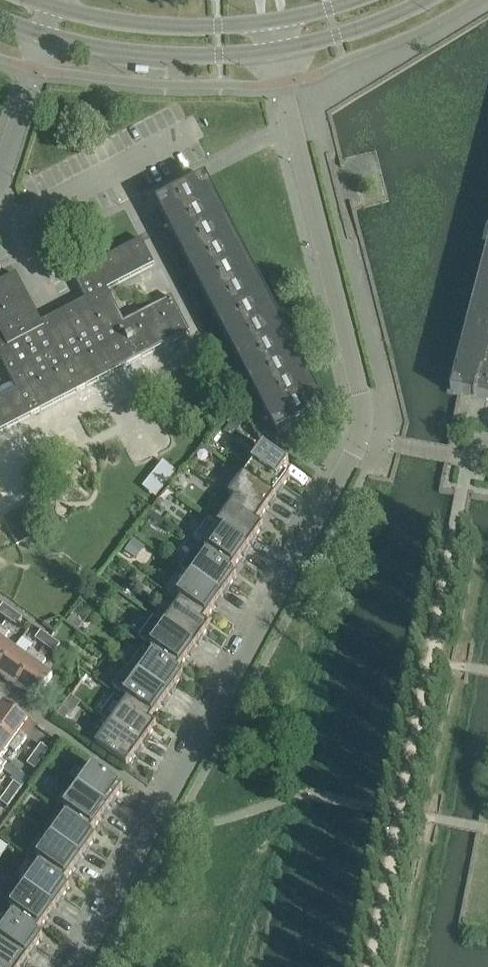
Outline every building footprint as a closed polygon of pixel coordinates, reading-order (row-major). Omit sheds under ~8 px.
[(277,435),(294,426),(327,409),(206,177),(156,203),(277,435)] [(190,333),(171,298),(124,322),(107,289),(154,265),(141,240),(73,275),(86,299),(38,324),(14,277),(0,284),(0,326),(1,327),(0,328),(0,360),(1,359),(13,382),(0,389),(0,431),(190,333)] [(450,390),(487,400),(487,246),(450,390)] [(237,412),(225,417),(231,421),(240,427),(246,418),(237,412)] [(264,448),(244,475),(275,498),(284,486),(290,477),(289,476),(289,477),(284,473),(289,466),(288,465),(265,449),(265,448),(264,448)] [(244,475),(229,496),(235,500),(234,502),(259,521),(260,518),(266,510),(275,498),(244,475)] [(53,526),(43,505),(40,500),(3,519),(17,545),(53,526)] [(232,505),(217,525),(249,547),(257,536),(263,527),(262,526),(257,523),(259,521),(234,502),(232,505)] [(210,519),(195,539),(202,546),(209,550),(207,552),(232,570),(234,568),(240,560),(249,547),(217,525),(210,519)] [(133,537),(123,551),(138,562),(148,548),(133,537)] [(195,547),(181,568),(190,575),(222,597),(230,585),(237,577),(236,576),(235,576),(230,573),(232,570),(207,552),(205,554),(195,547)] [(190,575),(176,595),(182,600),(180,602),(205,620),(207,618),(213,609),(222,597),(190,575)] [(99,579),(93,586),(103,593),(109,586),(99,579)] [(179,604),(164,625),(195,647),(204,635),(210,626),(209,626),(204,622),(205,620),(180,602),(179,604)] [(3,604),(0,609),(0,611),(8,617),(13,611),(3,604)] [(13,611),(8,617),(18,624),(23,618),(13,611)] [(73,614),(68,621),(79,630),(84,623),(73,614)] [(154,618),(139,638),(149,645),(155,650),(153,652),(179,670),(180,668),(186,659),(195,647),(164,625),(154,618)] [(0,629),(0,669),(14,649),(5,642),(11,634),(3,628),(2,629),(1,628),(0,629)] [(51,638),(41,631),(37,637),(46,644),(51,638)] [(51,638),(46,644),(56,651),(61,645),(51,638)] [(0,669),(0,676),(16,687),(38,655),(31,650),(25,657),(14,649),(0,669)] [(130,669),(129,669),(168,697),(177,685),(183,676),(182,675),(182,676),(177,672),(179,670),(153,652),(152,654),(144,649),(130,669)] [(38,655),(16,687),(35,701),(52,677),(41,668),(46,661),(38,655)] [(127,667),(113,688),(128,700),(127,702),(152,720),(153,718),(154,718),(160,709),(168,697),(129,669),(130,669),(128,667),(127,667)] [(72,694),(61,710),(68,715),(70,717),(82,701),(72,694)] [(115,696),(100,717),(110,725),(141,747),(150,735),(157,726),(156,725),(155,726),(150,722),(152,720),(127,702),(125,704),(115,696)] [(28,721),(4,703),(0,708),(0,731),(21,746),(26,738),(19,733),(28,721)] [(61,710),(56,715),(64,721),(68,715),(61,710)] [(110,725),(95,745),(96,746),(97,746),(126,767),(127,768),(133,759),(141,747),(110,725)] [(21,746),(0,731),(0,759),(8,748),(15,754),(21,746)] [(42,745),(34,756),(41,760),(49,750),(42,745)] [(41,760),(34,756),(28,764),(34,769),(41,760)] [(92,766),(77,787),(108,809),(123,789),(122,788),(93,767),(92,766)] [(14,798),(21,787),(14,783),(7,793),(14,798)] [(92,832),(108,809),(77,787),(62,807),(68,812),(67,814),(92,832)] [(14,798),(7,793),(2,801),(8,806),(14,798)] [(67,814),(65,816),(50,837),(81,859),(96,838),(95,838),(90,834),(92,832),(67,814)] [(81,859),(50,837),(35,857),(42,862),(40,864),(65,882),(81,859)] [(40,864),(38,866),(23,887),(55,909),(70,888),(69,888),(68,888),(63,884),(65,882),(40,864)] [(55,909),(23,887),(9,907),(15,911),(13,914),(38,932),(55,909)] [(11,916),(0,932),(0,939),(28,959),(43,938),(42,937),(42,938),(37,934),(38,932),(13,914),(11,916)] [(28,959),(0,939),(0,966),(22,966),(28,959)]
